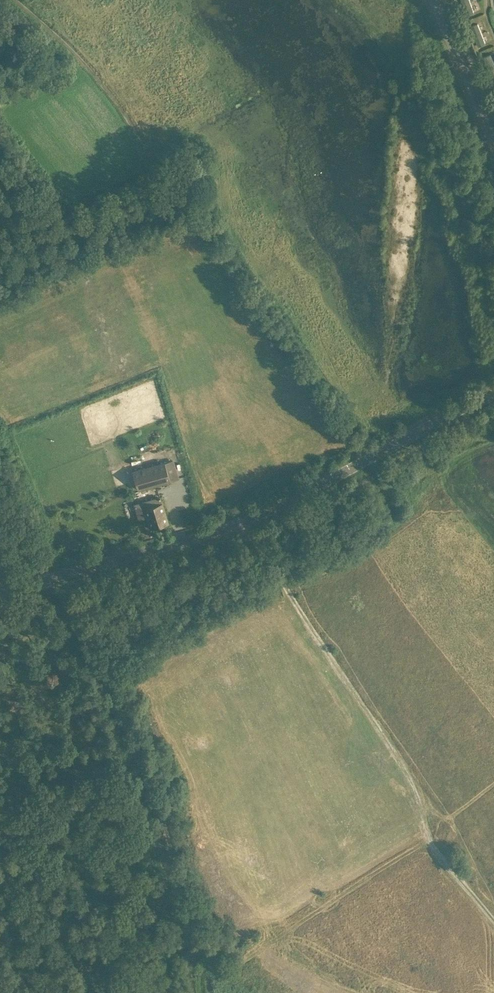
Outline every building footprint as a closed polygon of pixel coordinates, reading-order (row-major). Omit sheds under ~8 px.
[(467,15),(475,13),(470,0),(462,0),(467,15)] [(475,35),(479,45),(486,42),(482,32),(475,35)] [(178,477),(173,460),(165,462),(165,461),(132,470),(138,489),(178,477)] [(168,521),(165,512),(160,495),(134,503),(139,518),(147,516),(150,527),(168,521)]
